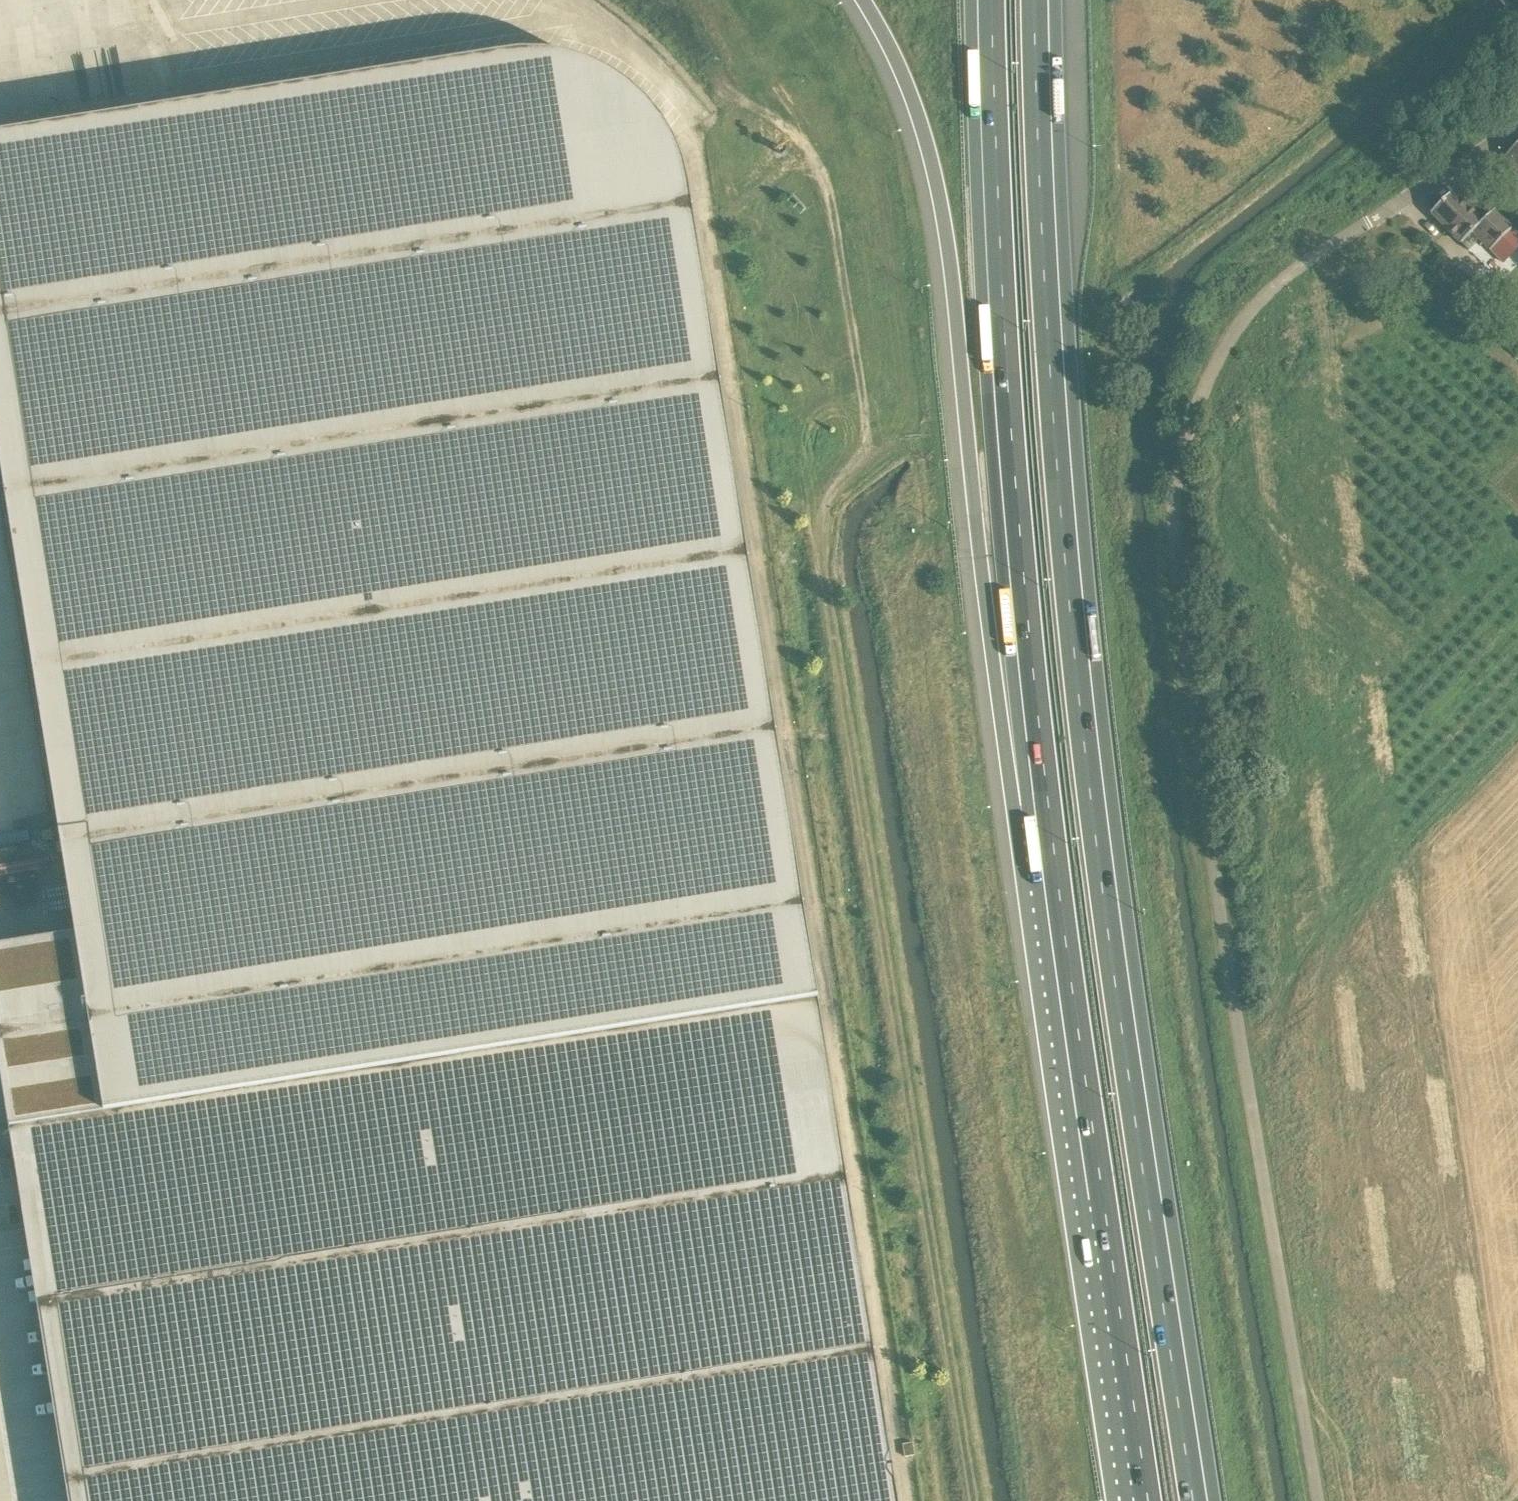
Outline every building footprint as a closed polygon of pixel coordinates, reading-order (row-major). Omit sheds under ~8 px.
[(818,1002),(689,190),(684,167),(675,146),(663,125),(648,107),(631,91),(612,78),(590,67),(568,60),(545,57),(521,57),(497,60),(0,139),(0,455),(77,936),(0,948),(0,1065),(10,1130),(818,1002)] [(1505,157),(1517,170),(1517,143),(1505,157)] [(1495,209),(1483,220),(1452,191),(1431,212),(1462,243),(1473,232),(1491,250),(1514,227),(1495,209)] [(10,1130),(69,1500),(898,1500),(818,1002),(10,1130)] [(913,1443),(903,1445),(905,1457),(915,1456),(913,1443)]
